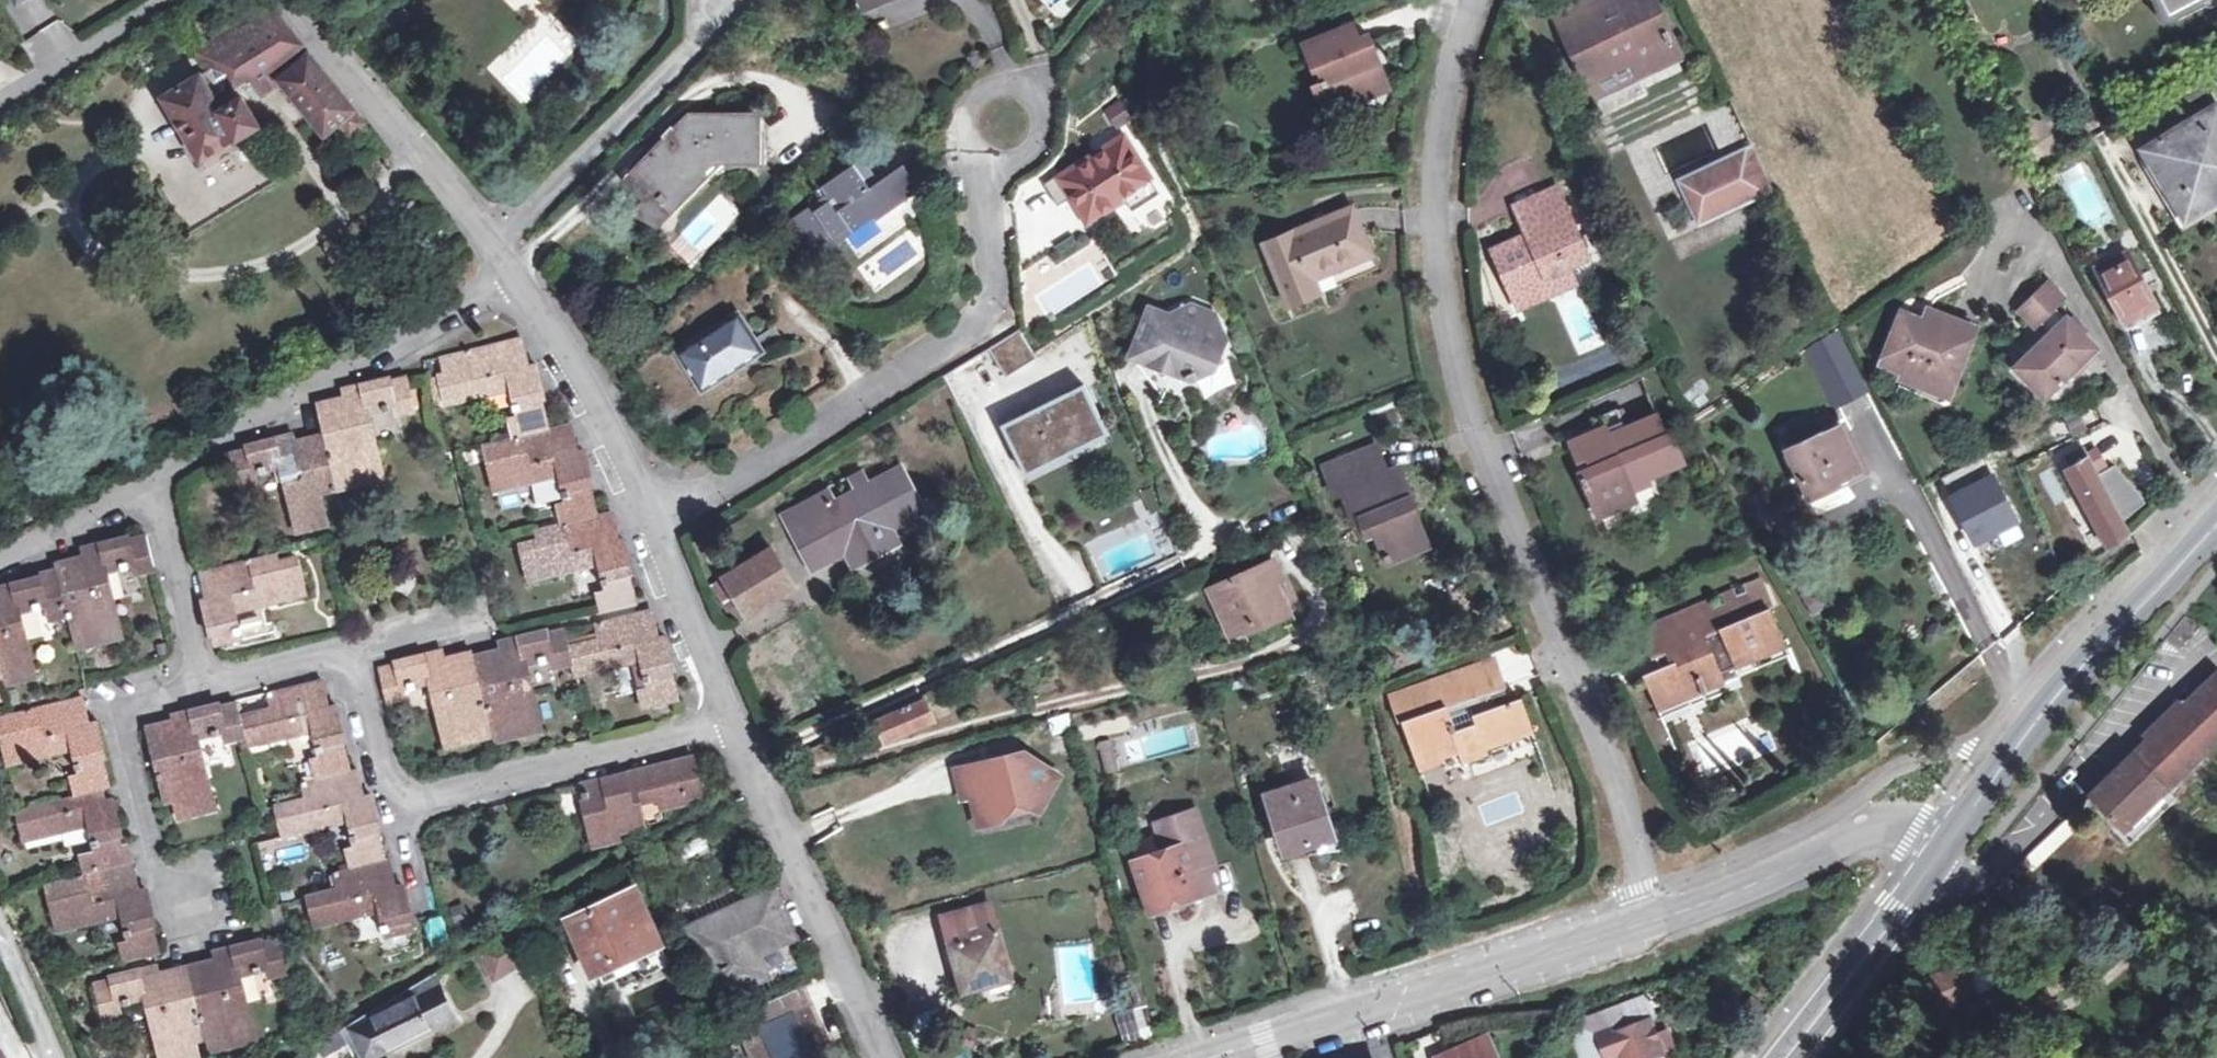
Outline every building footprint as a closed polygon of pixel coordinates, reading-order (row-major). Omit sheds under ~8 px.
[(857,9),(879,0),(853,0),(857,9)] [(1069,8),(1063,0),(1057,0),(1048,7),(1057,18),(1069,8)] [(1613,1),(1585,15),(1582,10),(1560,22),(1562,26),(1560,27),(1581,70),(1588,67),(1596,84),(1626,69),(1631,80),(1647,73),(1646,69),(1672,56),(1666,44),(1669,43),(1648,0),(1612,0),(1613,1)] [(1612,0),(1602,0),(1582,10),(1585,15),(1613,1),(1612,0)] [(2166,15),(2194,0),(2158,0),(2166,15)] [(280,82),(312,56),(270,6),(200,49),(210,70),(202,76),(206,83),(269,69),(280,82)] [(1373,52),(1367,37),(1358,40),(1352,26),(1306,45),(1315,69),(1319,68),(1324,80),(1314,84),(1324,110),(1386,85),(1376,60),(1368,63),(1365,56),(1373,52)] [(368,123),(312,56),(280,82),(326,137),(343,124),(353,135),(368,123)] [(1588,67),(1581,70),(1594,98),(1631,80),(1626,69),(1596,84),(1588,67)] [(206,83),(202,76),(163,99),(201,162),(260,128),(235,86),(215,96),(206,83)] [(2182,221),(2216,200),(2216,108),(2216,107),(2140,153),(2182,221)] [(652,153),(635,172),(672,209),(706,176),(702,172),(714,162),(756,161),(755,118),(688,118),(675,131),(669,127),(660,136),(667,143),(654,156),(652,153)] [(1058,180),(1086,224),(1152,183),(1123,140),(1058,180)] [(1709,178),(1753,158),(1750,151),(1682,182),(1704,229),(1772,198),(1768,191),(1724,211),(1709,178)] [(868,189),(878,182),(860,158),(851,165),(868,189)] [(1753,158),(1709,178),(1724,211),(1768,191),(1753,158)] [(868,189),(851,165),(820,188),(826,196),(792,221),(817,257),(872,219),(874,222),(916,193),(898,167),(878,182),(868,189)] [(672,209),(635,172),(623,182),(640,200),(631,216),(653,228),(672,209)] [(1493,254),(1512,297),(1546,283),(1550,291),(1575,280),(1569,268),(1589,258),(1558,191),(1515,211),(1527,238),(1493,254)] [(1315,281),(1370,256),(1349,209),(1264,247),(1290,306),(1320,292),(1315,281)] [(2093,271),(2121,326),(2156,308),(2128,252),(2093,271)] [(1315,281),(1320,292),(1375,267),(1370,256),(1315,281)] [(1546,283),(1512,297),(1516,306),(1550,291),(1546,283)] [(2063,321),(2051,308),(2060,300),(2044,284),(2017,312),(2032,327),(2035,324),(2047,337),(2013,369),(2042,398),(2093,350),(2064,320),(2063,321)] [(1194,322),(1213,311),(1190,303),(1185,319),(1194,322)] [(1194,322),(1185,319),(1150,308),(1132,357),(1171,372),(1187,377),(1191,380),(1205,373),(1213,370),(1225,336),(1217,312),(1213,311),(1194,322)] [(1919,333),(1897,324),(1881,366),(1901,374),(1901,377),(1948,394),(1974,329),(1928,310),(1925,319),(1919,333)] [(1919,333),(1925,319),(1902,310),(1897,324),(1919,333)] [(675,353),(701,391),(761,353),(737,315),(675,353)] [(991,348),(1009,377),(1039,358),(1021,329),(991,348)] [(1810,349),(1838,402),(1863,389),(1835,336),(1810,349)] [(509,421),(514,439),(547,431),(540,402),(543,401),(534,367),(527,368),(522,370),(519,360),(524,357),(520,340),(441,360),(444,376),(438,378),(445,408),(511,392),(518,417),(509,421)] [(522,370),(527,368),(524,357),(519,360),(522,370)] [(1171,372),(1132,357),(1163,396),(1171,372)] [(1948,394),(1901,377),(1896,388),(1942,405),(1948,394)] [(325,436),(338,490),(383,478),(367,417),(395,408),(398,418),(415,412),(406,379),(379,386),(378,383),(343,392),(344,398),(346,404),(337,406),(335,400),(317,405),(325,436)] [(1087,386),(1020,420),(1027,433),(1014,440),(1028,469),(1089,439),(1085,431),(1105,421),(1087,386)] [(344,398),(335,400),(337,406),(346,404),(344,398)] [(1370,417),(1375,431),(1396,422),(1391,408),(1370,417)] [(1658,418),(1626,431),(1628,437),(1611,443),(1605,431),(1605,430),(1571,444),(1578,462),(1587,458),(1594,476),(1583,480),(1599,517),(1621,507),(1617,498),(1633,491),(1650,485),(1648,479),(1682,464),(1670,435),(1666,437),(1658,418)] [(1007,426),(1014,440),(1027,433),(1020,420),(1007,426)] [(1028,469),(1031,475),(1112,435),(1105,421),(1085,431),(1089,439),(1028,469)] [(1628,437),(1626,431),(1623,424),(1605,431),(1611,443),(1628,437)] [(547,431),(514,439),(484,447),(495,493),(561,478),(567,503),(557,507),(561,525),(595,517),(588,489),(593,488),(585,454),(577,455),(570,458),(568,447),(574,445),(570,426),(547,431)] [(1788,451),(1809,497),(1860,473),(1840,427),(1788,451)] [(319,494),(338,490),(325,436),(307,441),(308,447),(297,450),(295,443),(294,437),(261,445),(261,450),(232,457),(240,487),(256,484),(253,475),(280,467),(297,533),(326,525),(319,494)] [(307,441),(295,443),(297,450),(308,447),(307,441)] [(570,458),(577,455),(574,445),(568,447),(570,458)] [(1386,563),(1411,552),(1408,544),(1424,537),(1408,501),(1411,499),(1398,468),(1386,474),(1375,447),(1322,470),(1333,496),(1340,493),(1353,523),(1360,520),(1366,535),(1373,533),(1386,563)] [(2081,449),(2064,458),(2068,466),(2062,469),(2106,551),(2126,533),(2081,449)] [(1985,462),(1942,479),(1947,491),(1990,474),(1985,462)] [(782,516),(808,565),(829,554),(822,540),(840,531),(845,541),(840,544),(842,548),(853,568),(899,545),(891,528),(924,511),(901,468),(868,486),(861,475),(850,481),(857,491),(833,503),(827,493),(782,516)] [(1993,477),(1953,496),(1975,542),(2015,523),(1993,477)] [(1617,498),(1621,507),(1637,501),(1633,491),(1617,498)] [(595,517),(561,525),(537,531),(539,542),(521,546),(530,582),(601,565),(607,595),(597,597),(601,613),(636,604),(629,578),(632,578),(623,542),(618,543),(613,544),(609,532),(615,531),(611,513),(595,517)] [(613,544),(618,543),(615,531),(609,532),(613,544)] [(822,540),(829,554),(842,548),(840,544),(845,541),(840,531),(822,540)] [(1408,544),(1411,552),(1427,546),(1424,537),(1408,544)] [(59,570),(70,616),(78,650),(122,639),(106,572),(134,567),(137,574),(150,572),(144,539),(117,544),(116,540),(82,548),(84,557),(85,562),(75,565),(74,559),(57,563),(59,570)] [(748,561),(771,600),(793,587),(770,548),(748,561)] [(829,554),(808,565),(811,572),(832,561),(829,554)] [(201,575),(205,591),(211,590),(214,602),(208,602),(203,604),(211,638),(215,637),(218,649),(241,643),(234,614),(306,596),(296,558),(278,563),(276,555),(201,575)] [(85,562),(84,557),(74,559),(75,565),(85,562)] [(771,600),(748,561),(721,578),(744,616),(771,600)] [(1209,590),(1226,628),(1243,621),(1247,628),(1270,617),(1272,622),(1289,614),(1289,612),(1280,592),(1290,587),(1284,575),(1278,577),(1271,562),(1209,590)] [(4,677),(6,686),(35,678),(19,614),(47,606),(51,621),(70,616),(59,570),(39,575),(40,582),(30,584),(29,580),(0,588),(0,660),(4,677)] [(1280,592),(1289,612),(1299,606),(1290,587),(1280,592)] [(211,590),(205,591),(208,602),(214,602),(211,590)] [(1783,645),(1768,609),(1749,617),(1740,598),(1645,637),(1653,657),(1655,656),(1660,669),(1640,677),(1654,708),(1696,690),(1698,696),(1703,695),(1700,689),(1721,680),(1718,672),(1783,645)] [(569,647),(573,665),(576,677),(641,662),(648,690),(639,692),(644,710),(677,703),(670,675),(673,674),(664,639),(657,640),(651,641),(649,630),(654,629),(649,612),(596,625),(600,640),(569,647)] [(2201,624),(2182,617),(2166,638),(2180,650),(2201,624)] [(1243,621),(1226,628),(1230,636),(1247,628),(1243,621)] [(651,641),(657,640),(654,629),(649,630),(651,641)] [(473,656),(493,738),(495,744),(541,732),(525,667),(552,660),(554,669),(573,665),(569,647),(565,633),(537,639),(536,635),(501,643),(503,649),(504,655),(491,658),(490,651),(473,656)] [(504,655),(503,649),(490,651),(491,658),(504,655)] [(444,750),(493,738),(473,656),(472,652),(456,655),(457,660),(444,662),(443,658),(441,652),(407,660),(408,665),(380,671),(388,703),(406,700),(404,688),(428,682),(444,750)] [(1496,708),(1491,693),(1501,688),(1493,667),(1395,700),(1406,731),(1403,732),(1407,744),(1410,744),(1419,768),(1443,759),(1443,757),(1457,751),(1464,770),(1470,768),(1467,760),(1487,752),(1486,747),(1531,730),(1521,699),(1496,708)] [(2088,796),(2121,829),(2216,740),(2216,676),(2088,796)] [(241,717),(246,739),(249,748),(315,732),(322,760),(312,762),(316,780),(348,772),(340,744),(343,742),(334,709),(329,711),(323,712),(319,700),(325,699),(319,682),(267,695),(271,710),(241,717)] [(77,797),(98,791),(104,790),(109,789),(102,759),(105,758),(97,725),(90,726),(85,728),(81,715),(87,714),(83,696),(0,717),(0,731),(10,766),(74,750),(81,776),(72,779),(77,797)] [(323,712),(329,711),(325,699),(319,700),(323,712)] [(164,729),(163,725),(143,730),(163,803),(174,801),(179,818),(214,809),(197,744),(226,737),(228,742),(246,739),(241,717),(237,702),(206,710),(205,708),(171,716),(173,723),(175,728),(164,729)] [(878,722),(886,742),(933,722),(924,704),(878,722)] [(85,728),(90,726),(87,714),(81,715),(85,728)] [(1498,769),(1535,753),(1528,737),(1491,753),(1498,769)] [(1097,742),(1103,774),(1117,772),(1111,740),(1097,742)] [(985,761),(969,793),(978,826),(1000,821),(1009,807),(1023,803),(1038,810),(1058,777),(1015,749),(985,761)] [(658,771),(625,779),(624,775),(581,786),(586,804),(582,805),(592,847),(617,842),(615,834),(644,827),(639,806),(659,800),(662,810),(685,805),(683,800),(701,796),(692,759),(657,767),(658,771)] [(961,796),(969,793),(985,761),(952,773),(961,796)] [(348,772),(316,780),(303,783),(308,799),(275,807),(284,838),(348,822),(356,850),(346,852),(351,870),(383,861),(376,833),(379,832),(370,799),(363,801),(357,802),(353,790),(359,789),(354,771),(348,772)] [(1266,797),(1285,854),(1332,839),(1313,782),(1266,797)] [(353,790),(357,802),(363,801),(359,789),(353,790)] [(102,804),(108,802),(104,790),(98,791),(102,804)] [(98,791),(77,797),(17,811),(25,839),(90,824),(97,853),(82,858),(87,875),(132,864),(128,846),(122,847),(119,837),(122,835),(113,801),(108,802),(102,804),(98,791)] [(1155,911),(1220,890),(1213,869),(1220,867),(1201,809),(1161,822),(1170,848),(1138,859),(1155,911)] [(383,861),(351,870),(334,874),(338,891),(309,899),(316,926),(381,910),(389,937),(410,932),(407,920),(410,920),(401,887),(394,889),(389,890),(386,878),(391,876),(386,861),(383,861)] [(132,864),(87,875),(47,884),(57,931),(123,916),(130,943),(120,945),(125,964),(158,955),(151,926),(154,926),(145,891),(140,892),(133,894),(129,881),(136,879),(132,864)] [(129,881),(133,894),(140,892),(136,879),(129,881)] [(603,987),(639,969),(634,956),(659,944),(634,890),(570,919),(603,987)] [(757,955),(793,939),(773,890),(688,929),(719,999),(767,978),(757,955)] [(945,917),(952,941),(948,942),(949,949),(962,991),(1009,979),(997,930),(991,931),(985,906),(945,917)] [(492,980),(531,958),(516,931),(477,953),(492,980)] [(188,969),(205,1039),(208,1051),(255,1040),(239,976),(268,970),(270,978),(287,974),(279,941),(250,948),(249,944),(215,953),(217,960),(218,966),(206,969),(205,963),(188,969)] [(634,956),(639,969),(643,976),(668,964),(659,944),(634,956)] [(206,969),(218,966),(217,960),(205,963),(206,969)] [(1971,997),(1960,965),(1917,981),(1929,1013),(1971,997)] [(205,1039),(188,969),(173,972),(174,977),(161,979),(160,975),(158,967),(110,979),(111,984),(93,988),(101,1020),(119,1016),(115,1002),(145,995),(159,1057),(195,1057),(192,1042),(205,1039)] [(419,1003),(438,993),(430,977),(412,988),(419,1003)] [(350,1025),(363,1052),(383,1043),(387,1049),(450,1017),(438,993),(419,1003),(412,988),(350,1025)] [(751,1007),(758,1023),(737,1031),(748,1057),(827,1057),(798,988),(751,1007)] [(1577,1057),(1605,1057),(1595,1032),(1611,1026),(1623,1057),(1653,1057),(1662,1054),(1649,1018),(1655,1017),(1646,996),(1564,1025),(1577,1057)] [(339,1032),(346,1046),(353,1057),(363,1052),(350,1025),(339,1032)] [(1605,1057),(1614,1057),(1622,1055),(1611,1026),(1595,1032),(1605,1057)] [(346,1046),(339,1032),(319,1044),(326,1056),(346,1046)] [(1437,1033),(1406,1044),(1412,1057),(1494,1057),(1485,1037),(1447,1053),(1437,1033)]
